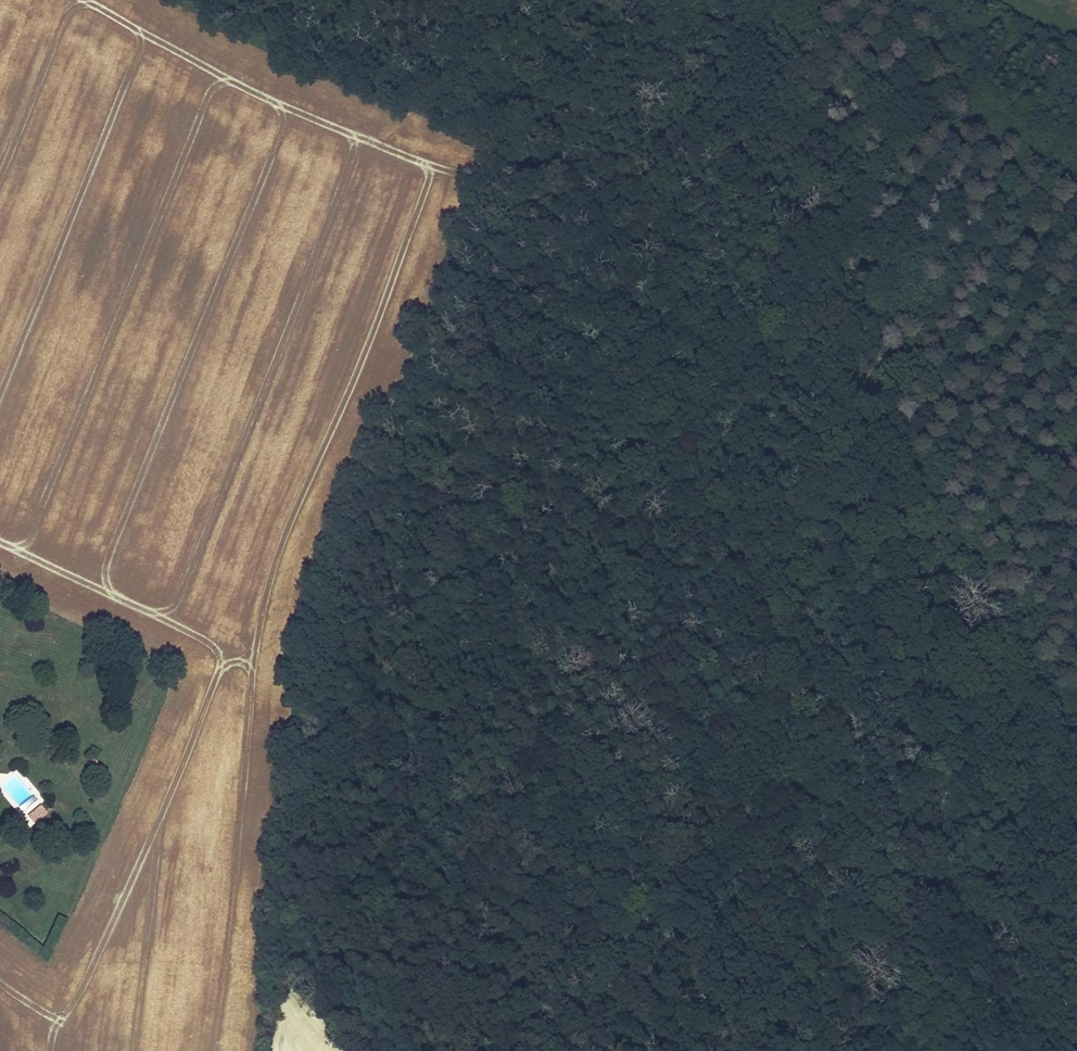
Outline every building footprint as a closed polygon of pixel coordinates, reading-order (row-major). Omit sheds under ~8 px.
[(35,812),(41,818),(47,813),(42,806),(35,812)] [(29,817),(34,824),(41,818),(35,812),(29,817)] [(36,953),(42,946),(19,929),(14,936),(36,953)]
